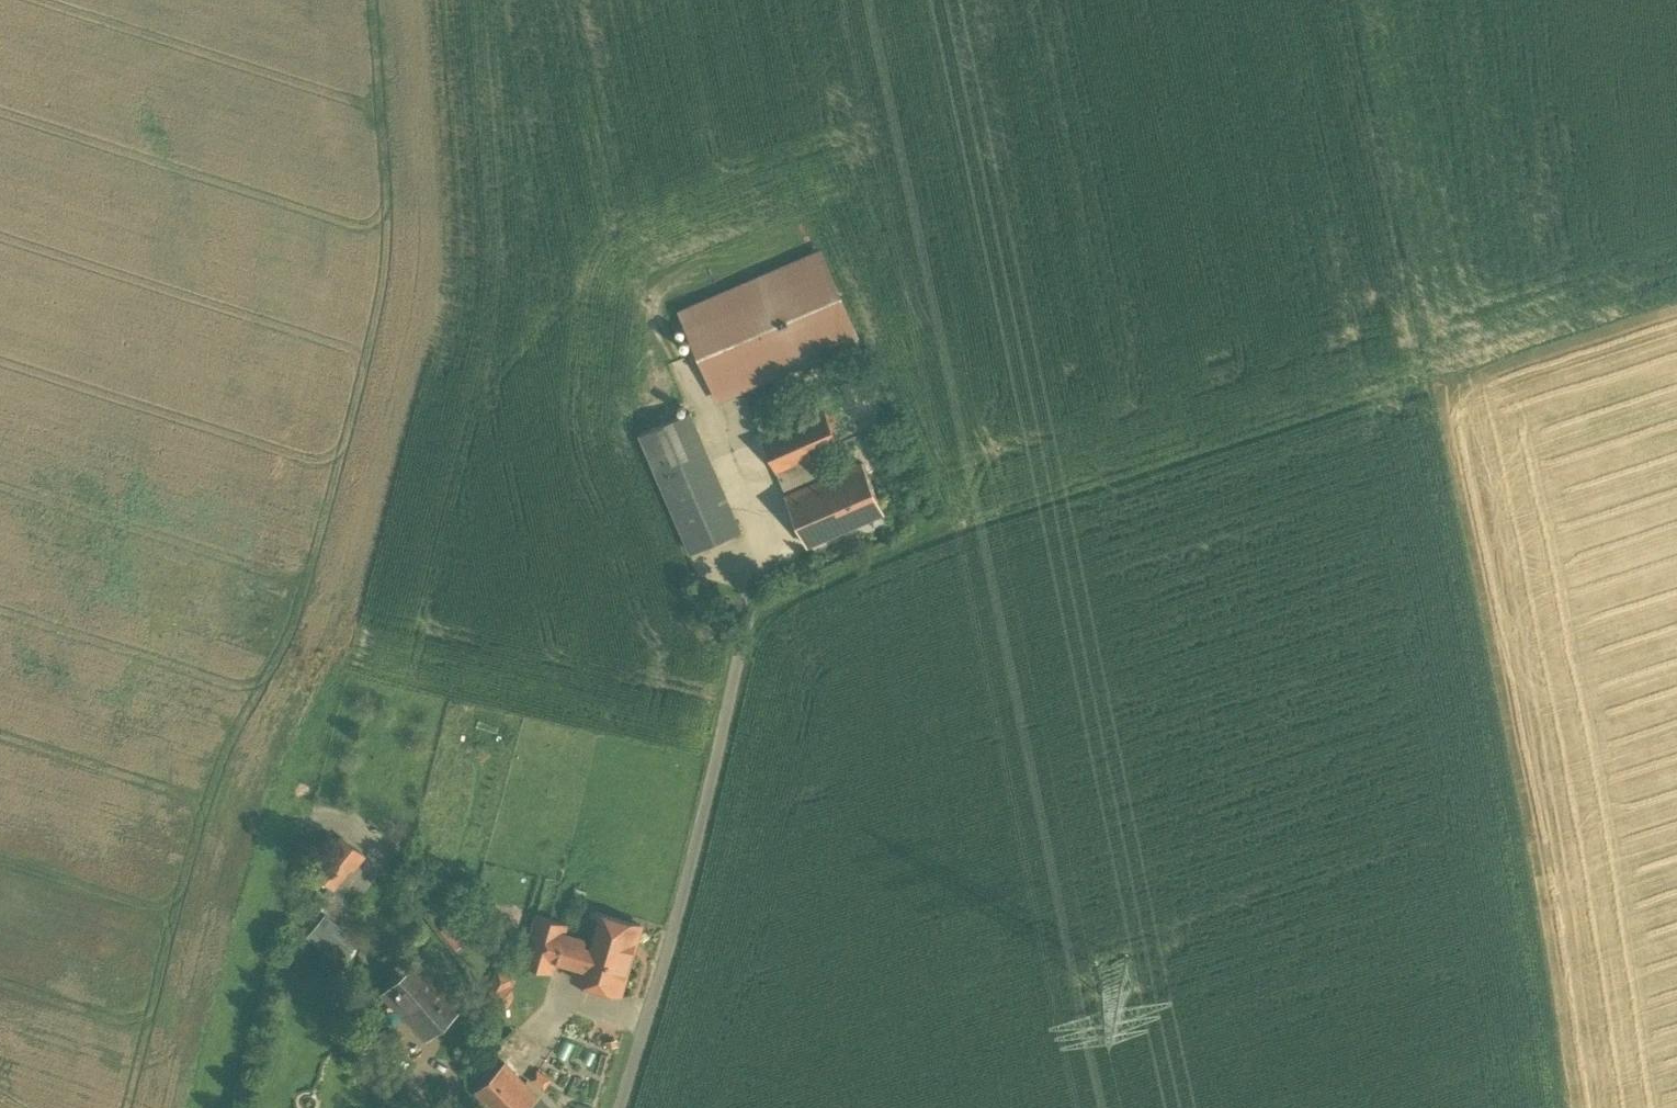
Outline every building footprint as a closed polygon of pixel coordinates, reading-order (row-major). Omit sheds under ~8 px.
[(812,254),(674,315),(714,404),(852,343),(812,254)] [(695,400),(645,420),(694,542),(745,522),(695,400)] [(808,544),(844,528),(823,478),(815,459),(845,446),(830,410),(763,439),(808,544)] [(823,478),(844,528),(884,511),(863,461),(823,478)] [(360,865),(334,842),(303,876),(329,899),(360,865)] [(558,957),(565,934),(568,922),(537,913),(523,962),(554,971),(558,957)] [(590,942),(565,934),(558,957),(579,963),(575,977),(621,991),(641,924),(603,913),(593,948),(588,946),(590,942)] [(356,942),(321,917),(304,940),(339,966),(356,942)] [(458,944),(472,936),(460,917),(447,925),(458,944)] [(464,1003),(422,957),(384,993),(427,1038),(464,1003)] [(500,1063),(468,1094),(482,1107),(545,1107),(500,1063)]
